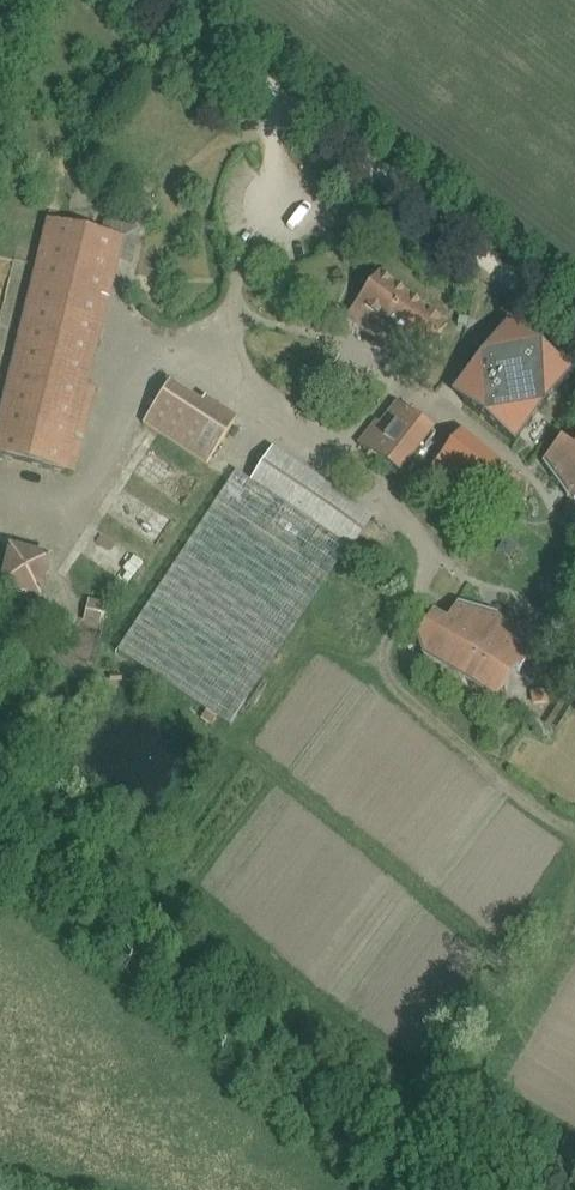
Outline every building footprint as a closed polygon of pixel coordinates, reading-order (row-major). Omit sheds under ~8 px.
[(0,411),(0,455),(74,474),(96,388),(78,384),(109,259),(118,261),(124,239),(47,220),(0,411)] [(447,326),(378,273),(346,316),(400,357),(410,344),(425,355),(447,326)] [(479,360),(463,403),(514,443),(571,372),(508,322),(479,360)] [(179,384),(151,431),(218,471),(246,424),(179,384)] [(354,445),(400,481),(443,425),(420,406),(412,418),(397,406),(380,428),(372,422),(354,445)] [(458,432),(430,467),(476,504),(486,492),(497,500),(514,477),(458,432)] [(573,449),(560,439),(542,463),(566,496),(570,493),(574,495),(574,446),(573,449)] [(375,515),(273,447),(251,481),(346,545),(353,549),(375,515)] [(237,472),(119,652),(206,710),(201,718),(212,726),(218,718),(229,725),(346,545),(251,481),(237,472)] [(15,513),(4,559),(47,569),(58,523),(15,513)] [(119,540),(102,562),(136,589),(153,566),(119,540)] [(88,599),(84,618),(101,621),(105,603),(88,599)] [(519,672),(533,650),(496,618),(497,614),(457,602),(446,621),(432,612),(416,639),(423,658),(439,668),(440,665),(458,674),(477,686),(495,700),(514,669),(519,672)] [(94,668),(103,648),(90,642),(81,662),(94,668)]
